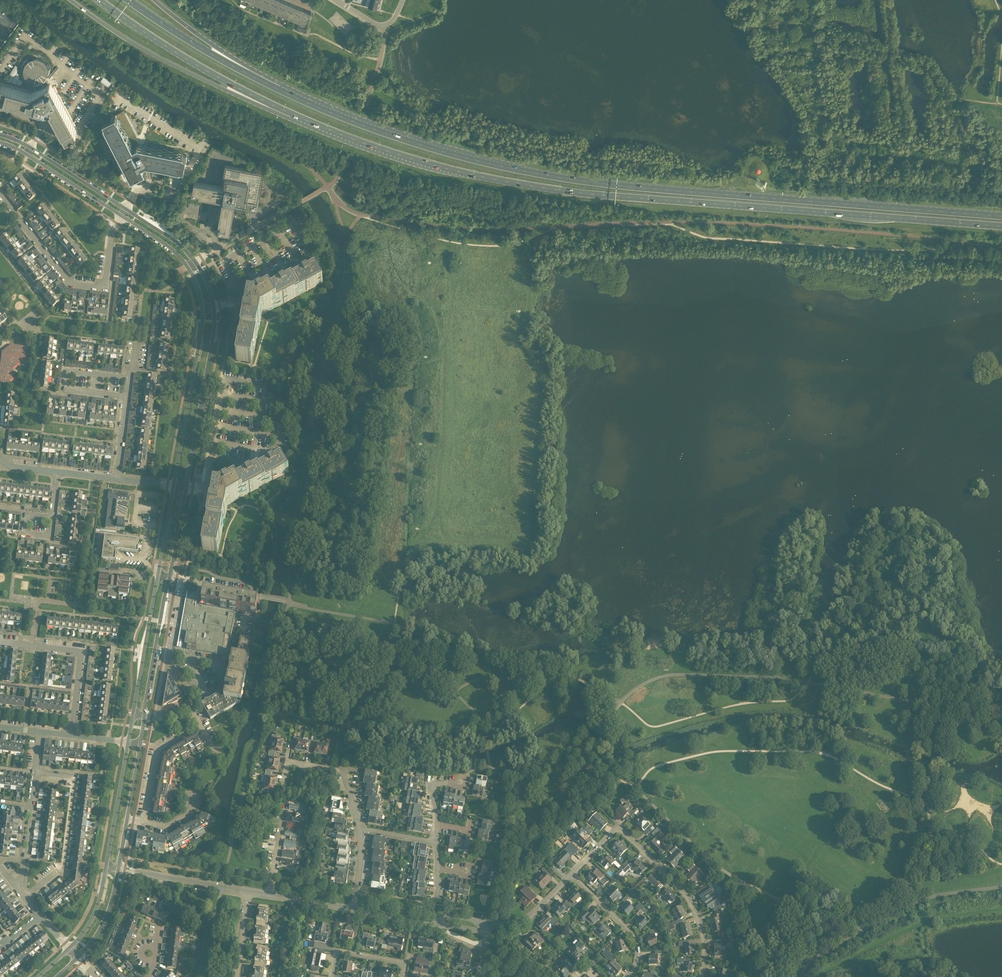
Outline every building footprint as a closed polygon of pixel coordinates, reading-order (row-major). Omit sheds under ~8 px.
[(298,20),(302,22),(306,23),(305,24),(305,25),(309,16),(311,17),(313,12),(311,11),(284,0),(251,0),(298,20)] [(365,5),(368,6),(377,9),(378,3),(370,1),(367,0),(366,0),(365,5)] [(19,21),(0,7),(0,47),(19,21)] [(38,89),(31,93),(1,85),(0,88),(0,99),(23,105),(22,109),(44,114),(45,111),(51,113),(66,140),(70,137),(75,138),(77,132),(55,92),(50,83),(49,83),(47,82),(48,82),(48,81),(47,81),(47,80),(46,81),(45,79),(46,79),(46,78),(47,77),(48,76),(47,76),(47,75),(48,74),(48,72),(48,71),(48,70),(48,69),(48,68),(48,67),(48,66),(47,65),(47,64),(46,63),(46,62),(45,61),(44,61),(43,60),(42,59),(41,59),(40,58),(39,58),(38,58),(37,58),(36,58),(35,58),(34,58),(33,58),(32,58),(31,59),(30,59),(29,60),(28,60),(27,59),(26,59),(25,60),(24,61),(23,62),(23,64),(22,65),(22,66),(22,67),(21,68),(21,70),(21,71),(21,72),(22,74),(22,75),(23,76),(23,77),(24,78),(25,79),(25,80),(26,81),(27,82),(28,83),(30,83),(31,84),(32,84),(33,84),(35,85),(35,83),(36,83),(37,83),(38,83),(39,83),(39,84),(39,85),(39,86),(40,86),(40,88),(38,89)] [(100,81),(109,86),(112,81),(104,76),(100,81)] [(141,101),(138,105),(144,110),(147,105),(141,101)] [(108,118),(103,120),(105,124),(104,124),(123,161),(125,165),(131,178),(145,171),(145,170),(142,164),(146,162),(153,163),(171,166),(171,167),(180,168),(180,167),(184,168),(186,154),(183,154),(183,153),(139,144),(139,143),(138,143),(135,137),(137,136),(126,115),(124,115),(122,111),(108,118)] [(193,187),(192,193),(196,194),(197,192),(199,193),(199,195),(216,198),(217,198),(217,200),(216,204),(220,204),(221,205),(218,223),(220,223),(220,226),(219,226),(218,230),(230,232),(233,218),(235,205),(235,203),(234,203),(234,201),(240,202),(239,206),(257,210),(264,170),(225,163),(222,181),(226,182),(224,188),(223,187),(223,186),(221,186),(194,181),(193,186),(193,187)] [(12,181),(10,183),(13,188),(16,186),(24,180),(20,175),(12,181)] [(24,180),(16,186),(20,191),(28,185),(24,180)] [(28,185),(20,191),(24,196),(32,190),(28,185)] [(32,190),(24,196),(29,202),(36,196),(32,190)] [(35,211),(36,211),(40,216),(47,210),(43,205),(35,211)] [(47,210),(40,216),(44,221),(51,215),(47,210)] [(287,221),(294,218),(291,213),(285,217),(287,221)] [(51,215),(44,221),(48,226),(55,220),(51,215)] [(48,227),(45,229),(50,235),(53,233),(52,232),(57,228),(59,226),(55,220),(48,226),(48,227)] [(55,235),(59,240),(66,235),(62,229),(55,235)] [(3,245),(10,239),(6,234),(0,238),(0,241),(3,245)] [(70,240),(66,235),(59,240),(63,246),(70,240)] [(10,239),(3,245),(7,250),(14,244),(16,242),(12,238),(10,240),(10,239)] [(67,251),(74,245),(70,240),(63,246),(67,251)] [(14,244),(7,250),(11,255),(18,249),(21,247),(20,246),(17,242),(14,245),(14,244)] [(78,250),(74,245),(67,251),(71,256),(78,250)] [(18,249),(11,255),(15,260),(22,255),(18,249)] [(75,261),(82,255),(78,250),(71,256),(75,261)] [(87,260),(82,255),(75,261),(79,266),(87,260)] [(17,263),(22,268),(28,263),(24,258),(17,263)] [(28,263),(22,268),(26,273),(32,268),(28,263)] [(36,273),(32,268),(26,273),(29,278),(36,273)] [(36,273),(29,278),(34,284),(42,277),(38,271),(36,273)] [(280,289),(275,288),(258,298),(258,301),(255,303),(249,302),(251,302),(250,306),(248,306),(246,314),(247,314),(247,318),(243,317),(243,322),(242,322),(237,325),(236,333),(239,338),(243,339),(242,343),(239,343),(239,346),(240,348),(239,350),(237,361),(251,363),(253,351),(254,351),(258,326),(259,326),(261,318),(261,316),(262,316),(287,301),(287,302),(310,289),(322,282),(315,271),(308,275),(307,273),(304,272),(303,277),(285,287),(284,285),(281,285),(280,289)] [(36,286),(40,292),(47,286),(43,281),(36,286)] [(47,286),(40,292),(44,297),(51,291),(47,286)] [(51,291),(44,297),(48,302),(55,296),(51,291)] [(55,296),(48,302),(52,307),(59,302),(55,296)] [(161,305),(160,312),(164,312),(173,314),(174,307),(165,306),(161,305)] [(8,385),(9,379),(13,375),(14,375),(15,376),(12,372),(13,366),(17,362),(18,362),(21,360),(21,359),(26,356),(27,347),(10,344),(9,347),(3,352),(1,352),(0,359),(0,384),(8,385)] [(89,404),(87,416),(89,417),(89,420),(96,421),(97,412),(91,412),(92,404),(89,404)] [(141,407),(140,413),(143,414),(152,415),(153,408),(144,407),(141,407)] [(224,490),(221,492),(215,491),(216,491),(216,495),(213,495),(212,503),(213,503),(213,507),(209,506),(209,511),(208,511),(204,514),(202,522),(205,527),(209,528),(208,532),(206,532),(205,535),(206,537),(204,550),(217,552),(219,540),(220,540),(221,534),(225,514),(227,505),(253,490),(254,490),(276,478),(283,475),(288,472),(281,460),(274,464),(273,462),(270,461),(269,466),(251,476),(250,474),(247,473),(246,478),(241,477),(225,486),(224,490)] [(129,502),(129,497),(127,496),(127,493),(111,492),(111,495),(110,495),(109,500),(108,499),(105,528),(124,530),(125,525),(127,525),(130,502),(129,502)] [(101,559),(112,560),(114,561),(115,552),(115,551),(116,551),(116,549),(117,550),(137,553),(137,547),(141,548),(138,544),(138,540),(104,535),(101,559)] [(47,564),(54,565),(55,556),(48,555),(48,558),(45,557),(45,560),(48,561),(47,564)] [(99,573),(97,591),(107,592),(108,592),(107,596),(116,597),(116,593),(118,594),(127,595),(130,576),(120,575),(120,578),(119,578),(108,577),(109,574),(99,573)] [(190,644),(189,649),(216,654),(216,655),(222,656),(226,633),(231,634),(235,614),(234,614),(235,612),(199,605),(201,594),(197,593),(189,591),(181,636),(186,637),(185,643),(190,644)] [(201,594),(199,605),(235,612),(238,612),(238,610),(256,613),(258,603),(258,601),(245,599),(239,597),(239,598),(223,595),(217,593),(217,594),(204,591),(204,593),(202,593),(201,594)] [(211,720),(212,719),(241,702),(252,638),(241,636),(238,652),(233,651),(232,658),(233,658),(232,660),(230,660),(229,665),(231,665),(228,680),(229,681),(228,683),(226,683),(225,687),(226,688),(226,690),(224,690),(201,703),(204,708),(202,711),(204,714),(207,712),(207,713),(211,720)] [(182,696),(173,680),(169,673),(163,707),(167,704),(168,704),(171,704),(173,703),(175,702),(176,702),(178,701),(177,698),(182,696)] [(204,749),(203,747),(196,735),(188,741),(187,738),(184,740),(185,742),(169,752),(167,754),(165,753),(164,755),(165,756),(164,759),(160,778),(158,777),(157,780),(160,781),(156,800),(154,800),(153,803),(156,803),(154,813),(169,816),(170,810),(165,809),(167,798),(172,799),(174,788),(169,787),(171,776),(176,777),(177,771),(172,770),(174,761),(182,756),(184,761),(189,758),(187,754),(196,748),(199,752),(204,749)] [(270,744),(272,745),(282,746),(283,740),(278,739),(278,736),(272,735),(270,744)] [(15,752),(16,744),(17,736),(14,736),(13,741),(11,741),(10,741),(10,743),(9,743),(8,752),(15,752)] [(302,751),(303,741),(300,740),(300,738),(294,737),(293,743),(296,744),(295,750),(302,751)] [(302,751),(308,752),(309,746),(312,747),(313,741),(307,740),(307,739),(304,739),(303,741),(302,751)] [(313,741),(312,747),(315,747),(314,753),(321,754),(322,744),(319,744),(319,742),(313,741)] [(55,757),(55,761),(61,762),(62,758),(63,750),(64,742),(61,742),(61,747),(57,747),(57,749),(56,757),(55,757)] [(322,744),(321,754),(327,755),(328,750),(331,750),(332,744),(326,743),(326,745),(322,744)] [(93,745),(92,751),(91,751),(90,753),(88,753),(87,761),(93,762),(94,754),(95,751),(95,746),(93,745)] [(269,754),(275,755),(275,752),(281,753),(282,746),(272,745),(272,748),(270,748),(269,754)] [(275,755),(269,754),(268,760),(270,760),(269,764),(279,766),(280,759),(274,758),(275,755)] [(266,767),(266,768),(265,773),(271,774),(272,771),(278,772),(279,766),(269,764),(268,767),(266,767)] [(363,770),(362,773),(365,774),(364,777),(376,779),(377,772),(363,770)] [(23,790),(23,788),(24,779),(25,773),(22,773),(22,776),(20,776),(20,779),(18,778),(17,787),(17,789),(23,790)] [(271,774),(265,773),(264,779),(266,779),(266,783),(275,785),(277,778),(271,777),(271,774)] [(362,776),(361,780),(364,780),(363,783),(365,783),(375,785),(376,779),(364,777),(362,776)] [(407,777),(406,784),(417,786),(420,787),(421,783),(418,782),(419,779),(407,777)] [(77,782),(76,784),(79,785),(79,786),(82,787),(82,789),(91,790),(91,784),(83,783),(83,782),(77,782)] [(275,785),(266,783),(264,783),(262,792),(268,793),(268,790),(274,791),(275,785)] [(365,783),(364,787),(366,787),(366,790),(378,792),(379,786),(375,785),(365,783)] [(406,784),(405,790),(408,791),(419,793),(419,789),(417,789),(417,786),(406,784)] [(47,797),(55,798),(56,792),(39,790),(39,793),(44,793),(44,795),(47,795),(47,797)] [(363,790),(363,793),(365,794),(365,797),(366,797),(377,799),(378,792),(366,790),(363,790)] [(408,791),(407,798),(419,800),(421,800),(422,796),(420,796),(420,793),(419,793),(408,791)] [(333,814),(344,815),(343,815),(344,811),(341,802),(342,798),(332,797),(331,801),(332,801),(331,809),(334,810),(333,814)] [(377,799),(366,797),(365,800),(368,801),(367,804),(379,806),(381,806),(381,802),(380,802),(381,799),(377,799)] [(407,798),(406,804),(410,805),(420,806),(421,803),(419,802),(419,800),(407,798)] [(633,810),(633,811),(632,810),(633,808),(631,806),(628,803),(629,803),(624,798),(619,802),(621,804),(619,806),(620,807),(615,812),(618,815),(620,813),(622,815),(620,817),(622,819),(626,816),(628,814),(631,817),(635,812),(637,811),(636,810),(635,812),(633,810)] [(45,810),(53,811),(54,805),(46,804),(46,803),(38,802),(38,805),(46,806),(45,810)] [(288,803),(287,810),(304,813),(305,805),(288,803)] [(365,803),(364,807),(367,807),(366,810),(368,810),(378,812),(379,806),(367,804),(365,803)] [(410,805),(409,811),(421,813),(423,814),(424,810),(421,809),(422,807),(420,806),(410,805)] [(368,810),(367,814),(370,814),(369,817),(381,819),(382,813),(378,812),(368,810)] [(409,811),(408,817),(409,818),(422,820),(423,816),(420,816),(421,813),(409,811)] [(139,832),(136,847),(142,848),(143,844),(154,846),(153,850),(165,852),(166,847),(170,848),(170,851),(175,849),(176,850),(186,844),(184,840),(193,835),(196,839),(206,833),(204,829),(208,827),(209,822),(214,824),(216,818),(206,815),(201,813),(200,816),(199,817),(198,816),(196,818),(197,819),(196,821),(184,827),(183,825),(181,827),(182,829),(170,836),(169,836),(169,834),(166,835),(166,836),(165,836),(151,834),(152,832),(149,831),(148,834),(139,832)] [(588,821),(597,829),(594,832),(597,835),(600,832),(608,824),(596,813),(588,821)] [(636,815),(638,817),(634,822),(644,832),(648,827),(650,829),(652,826),(638,813),(636,815)] [(335,824),(346,826),(347,821),(345,821),(344,815),(333,814),(332,818),(335,818),(334,824),(335,824)] [(300,824),(303,825),(304,817),(289,815),(288,823),(300,824)] [(2,824),(10,825),(18,826),(18,823),(10,822),(11,818),(2,817),(2,824)] [(369,817),(367,817),(366,820),(368,821),(368,824),(382,826),(383,820),(381,819),(369,817)] [(409,818),(408,824),(411,825),(422,827),(425,827),(425,823),(423,823),(424,820),(422,820),(409,818)] [(78,820),(72,819),(72,822),(76,822),(75,824),(78,824),(77,826),(86,828),(87,821),(78,820)] [(35,821),(35,824),(40,825),(40,828),(43,828),(43,829),(51,830),(52,823),(44,822),(41,822),(35,821)] [(337,834),(348,836),(348,835),(349,831),(347,831),(346,826),(335,824),(334,828),(337,828),(336,833),(337,833),(337,834)] [(411,825),(409,831),(424,834),(424,830),(422,829),(422,827),(411,825)] [(583,828),(587,831),(590,835),(594,831),(588,825),(584,829),(583,827),(583,828)] [(35,827),(34,830),(40,831),(40,832),(42,833),(42,835),(50,836),(53,836),(54,830),(51,830),(43,829),(43,828),(40,828),(35,827)] [(587,831),(583,828),(573,837),(575,839),(575,840),(579,844),(584,848),(590,842),(583,835),(587,831)] [(665,852),(662,849),(656,842),(659,839),(662,842),(666,838),(659,831),(660,831),(657,828),(652,834),(655,837),(654,838),(653,837),(648,843),(661,856),(665,852)] [(0,836),(8,837),(16,838),(17,836),(11,835),(11,833),(9,833),(9,831),(1,830),(0,836)] [(70,832),(70,834),(76,835),(76,839),(84,840),(85,834),(77,833),(70,832)] [(337,843),(349,845),(350,841),(349,841),(348,836),(337,834),(336,838),(336,843),(337,843)] [(8,843),(16,844),(16,842),(8,841),(8,837),(0,836),(0,837),(0,842),(8,843)] [(372,836),(371,839),(374,840),(373,843),(385,845),(386,838),(372,836)] [(619,841),(611,849),(619,857),(627,849),(619,841)] [(371,842),(370,846),(373,846),(372,849),(384,851),(385,845),(373,843),(371,842)] [(349,845),(337,843),(337,848),(339,848),(338,853),(337,853),(349,855),(350,851),(349,851),(349,845)] [(83,853),(84,846),(75,845),(69,844),(69,847),(72,847),(72,849),(75,849),(74,852),(83,853)] [(416,844),(414,850),(426,852),(429,853),(429,849),(427,849),(427,846),(416,844)] [(567,847),(574,854),(578,851),(571,844),(567,847)] [(666,860),(674,868),(685,857),(674,845),(668,851),(671,855),(666,860)] [(373,853),(373,856),(384,858),(386,851),(384,851),(372,849),(371,852),(373,853)] [(283,850),(282,856),(295,858),(296,852),(283,850)] [(414,850),(413,857),(415,857),(427,859),(428,855),(426,855),(426,852),(414,850)] [(557,858),(553,861),(561,869),(571,858),(564,851),(560,855),(562,857),(559,860),(557,858)] [(37,856),(37,857),(39,858),(39,860),(47,861),(48,855),(40,854),(40,853),(37,853),(37,856)] [(336,863),(349,865),(350,861),(349,860),(349,855),(337,853),(337,857),(336,861),(337,863),(336,862),(336,863)] [(370,855),(370,859),(372,859),(372,862),(383,864),(384,858),(373,856),(370,855)] [(603,857),(598,863),(604,869),(608,865),(610,867),(613,863),(622,872),(626,868),(623,865),(618,861),(617,863),(615,861),(609,855),(605,859),(603,857)] [(415,857),(414,863),(426,866),(428,866),(429,862),(426,862),(427,859),(415,857)] [(626,868),(630,863),(632,862),(629,859),(623,865),(626,868)] [(638,860),(633,865),(630,863),(626,868),(622,872),(619,875),(624,880),(626,878),(624,876),(630,869),(633,872),(634,870),(639,875),(645,869),(640,864),(641,863),(638,860)] [(480,868),(480,870),(481,870),(492,872),(492,867),(491,867),(492,863),(483,861),(482,865),(482,868),(480,868)] [(371,862),(370,866),(373,866),(373,869),(384,871),(385,865),(383,864),(372,862),(371,862)] [(349,865),(336,863),(336,867),(338,867),(337,872),(335,872),(347,874),(348,874),(348,870),(349,865)] [(414,863),(413,870),(414,870),(427,872),(428,869),(425,868),(426,866),(414,863)] [(684,878),(692,886),(703,874),(692,863),(686,869),(689,873),(684,878)] [(370,868),(369,872),(372,873),(371,875),(383,877),(384,871),(373,869),(370,868)] [(541,870),(544,873),(535,882),(543,889),(551,880),(548,877),(550,874),(544,868),(541,870)] [(414,877),(425,879),(428,879),(428,875),(426,875),(426,872),(414,870),(413,874),(414,874),(414,877)] [(586,878),(591,882),(589,883),(592,886),(594,884),(598,880),(600,882),(604,886),(609,881),(604,877),(597,870),(593,875),(591,873),(586,878)] [(67,883),(72,889),(79,884),(79,882),(80,882),(81,872),(76,871),(75,881),(71,880),(67,883)] [(347,874),(335,872),(334,877),(336,877),(335,882),(346,884),(347,880),(346,880),(347,874)] [(653,874),(647,879),(656,888),(662,883),(653,874)] [(371,875),(370,879),(373,879),(372,882),(384,884),(385,878),(383,877),(371,875)] [(67,883),(65,881),(62,877),(60,878),(63,883),(64,885),(62,887),(67,893),(72,889),(67,883)] [(414,877),(413,883),(414,883),(426,886),(427,886),(427,882),(425,881),(425,879),(414,877)] [(718,882),(716,879),(710,883),(708,885),(711,889),(710,889),(711,891),(714,889),(712,886),(718,882)] [(451,880),(451,881),(447,881),(446,891),(454,892),(456,881),(456,880),(451,880)] [(635,887),(638,890),(645,883),(642,880),(635,887)] [(370,881),(369,885),(371,886),(371,889),(383,891),(384,884),(372,882),(370,881)] [(414,883),(413,887),(414,887),(413,890),(425,892),(427,892),(428,889),(426,888),(426,886),(414,883)] [(57,891),(55,889),(52,884),(50,886),(53,891),(52,892),(54,894),(52,895),(57,901),(62,897),(57,891)] [(58,887),(57,888),(59,890),(57,891),(62,897),(67,893),(62,887),(60,885),(58,887)] [(622,898),(620,896),(616,892),(618,890),(613,885),(606,893),(611,897),(609,899),(614,903),(619,899),(620,900),(622,898)] [(526,887),(520,892),(524,896),(518,903),(520,901),(526,907),(524,909),(525,909),(531,903),(537,897),(526,887)] [(660,899),(662,896),(667,902),(670,900),(673,903),(677,899),(672,894),(668,889),(664,892),(661,890),(656,895),(660,899)] [(412,896),(426,899),(427,895),(425,894),(425,892),(413,890),(412,896)] [(566,902),(571,907),(572,908),(577,903),(576,902),(581,897),(574,890),(569,894),(572,896),(566,902)] [(0,895),(0,903),(5,898),(6,899),(12,894),(10,891),(5,895),(4,895),(3,895),(2,894),(0,895)] [(46,898),(42,901),(47,907),(51,904),(52,906),(53,905),(54,906),(55,906),(58,903),(57,902),(57,901),(52,895),(49,891),(46,894),(49,898),(47,899),(46,898)] [(717,906),(716,905),(716,902),(718,901),(719,900),(717,897),(716,898),(711,891),(710,892),(707,891),(705,893),(705,894),(704,894),(703,894),(700,896),(701,898),(700,898),(704,903),(705,903),(708,908),(709,907),(711,907),(712,904),(713,905),(714,907),(712,908),(714,912),(723,909),(721,905),(717,906)] [(6,899),(5,898),(0,903),(0,905),(3,909),(9,903),(9,904),(16,899),(14,896),(9,900),(8,900),(7,900),(6,899)] [(626,896),(622,901),(625,904),(622,907),(624,908),(622,910),(624,912),(627,915),(633,910),(631,907),(626,902),(629,899),(626,896)] [(144,905),(140,913),(147,915),(150,907),(153,900),(150,898),(147,906),(144,905)] [(7,913),(13,908),(13,909),(20,904),(18,902),(12,907),(9,904),(9,903),(3,909),(7,913)] [(571,907),(566,902),(562,906),(559,902),(551,910),(559,917),(566,910),(567,911),(571,907)] [(268,906),(259,904),(258,908),(258,910),(257,910),(256,914),(268,916),(269,908),(268,908),(268,906)] [(681,906),(673,910),(678,921),(687,916),(683,910),(683,909),(681,906)] [(150,907),(147,915),(153,917),(156,910),(150,907)] [(11,918),(17,913),(13,909),(13,908),(7,913),(11,918)] [(643,908),(641,910),(636,915),(639,918),(637,921),(638,922),(637,923),(639,925),(638,926),(642,929),(648,923),(645,921),(646,920),(641,916),(644,913),(643,912),(645,910),(643,908)] [(153,917),(159,920),(162,912),(156,910),(153,917)] [(586,917),(594,924),(600,918),(593,910),(591,912),(590,913),(588,910),(586,912),(585,910),(579,916),(583,921),(586,917)] [(11,918),(9,920),(13,925),(21,918),(28,913),(26,911),(21,915),(20,914),(18,915),(17,913),(11,918)] [(162,912),(159,920),(165,922),(168,915),(162,912)] [(267,923),(268,916),(256,914),(256,918),(257,918),(256,920),(257,920),(256,923),(268,925),(266,925),(266,923),(267,923)] [(721,914),(720,914),(713,916),(714,919),(709,920),(712,933),(722,931),(719,918),(722,917),(721,914)] [(546,928),(548,928),(548,930),(552,930),(554,927),(553,927),(558,922),(553,917),(550,920),(546,916),(543,918),(541,918),(541,920),(537,925),(542,931),(546,931),(546,928)] [(127,923),(135,926),(138,920),(130,917),(129,918),(127,923)] [(133,932),(135,926),(127,923),(125,929),(133,932)] [(268,930),(268,925),(256,923),(256,927),(255,929),(254,929),(254,933),(265,934),(266,930),(268,930)] [(316,933),(314,941),(326,943),(327,935),(325,934),(326,925),(326,924),(319,923),(317,933),(316,933)] [(690,924),(681,926),(684,938),(693,935),(691,928),(690,924)] [(358,931),(352,930),(352,928),(350,925),(346,927),(345,931),(342,930),(340,939),(352,942),(353,937),(356,937),(358,931)] [(598,926),(594,930),(604,940),(612,933),(604,925),(600,929),(598,926)] [(122,928),(120,934),(123,935),(131,938),(133,932),(125,929),(122,928)] [(163,931),(163,934),(181,936),(181,935),(179,935),(180,929),(172,928),(171,932),(163,931)] [(655,929),(650,932),(651,936),(648,937),(649,939),(647,940),(648,943),(650,947),(657,943),(656,941),(657,940),(654,934),(657,933),(655,929)] [(38,936),(33,930),(31,931),(35,936),(33,937),(35,939),(34,940),(39,947),(44,943),(39,936),(38,936)] [(48,939),(43,932),(38,936),(39,936),(44,943),(48,939)] [(265,939),(265,934),(254,933),(253,936),(254,936),(254,939),(254,942),(266,944),(266,939),(265,939)] [(171,938),(170,942),(178,943),(179,937),(181,937),(181,936),(163,934),(163,937),(171,938)] [(363,934),(362,942),(367,943),(366,947),(374,948),(376,940),(371,939),(372,935),(363,934)] [(525,945),(525,944),(532,951),(537,946),(535,945),(538,942),(540,945),(544,941),(538,935),(537,936),(535,934),(530,939),(528,937),(523,942),(525,945)] [(128,944),(131,938),(123,935),(121,941),(128,944)] [(389,939),(383,938),(382,945),(397,948),(397,951),(401,952),(403,938),(389,935),(389,939)] [(609,942),(612,945),(615,942),(615,943),(617,950),(619,949),(619,953),(628,950),(627,946),(625,946),(624,941),(621,941),(615,936),(609,942)] [(34,940),(33,940),(32,938),(28,941),(30,943),(29,944),(34,951),(39,947),(34,940)] [(418,947),(427,948),(426,954),(433,955),(434,949),(432,949),(434,940),(419,938),(418,947)] [(574,946),(568,952),(576,960),(581,956),(578,953),(579,951),(580,952),(584,947),(576,939),(571,943),(574,946)] [(714,943),(714,955),(723,955),(723,946),(729,946),(729,939),(722,939),(722,943),(714,943)] [(688,944),(688,940),(679,942),(679,947),(685,946),(686,954),(689,954),(689,955),(695,954),(694,944),(688,944)] [(126,950),(128,944),(121,941),(118,947),(126,950)] [(29,944),(24,948),(29,955),(34,951),(29,944)] [(24,958),(19,952),(18,952),(17,950),(13,945),(11,947),(16,953),(14,956),(19,962),(24,958)] [(255,954),(266,956),(267,952),(268,952),(269,948),(267,948),(268,946),(257,945),(257,948),(256,951),(255,951),(255,954)] [(124,956),(126,950),(118,947),(116,953),(124,956)] [(169,951),(168,954),(177,956),(177,950),(179,950),(179,949),(161,947),(161,950),(169,951)] [(21,950),(19,952),(24,958),(26,961),(31,957),(29,955),(24,948),(23,948),(21,950)] [(461,958),(470,960),(471,957),(472,957),(472,955),(471,955),(472,954),(465,953),(465,949),(459,948),(459,954),(461,954),(461,958)] [(8,949),(6,951),(11,957),(9,959),(9,960),(14,966),(16,969),(20,965),(18,963),(19,962),(14,956),(13,956),(8,949)] [(325,951),(322,950),(315,949),(314,954),(312,953),(309,965),(311,966),(311,968),(311,969),(311,970),(312,970),(312,971),(313,971),(316,972),(318,972),(319,967),(323,968),(324,961),(325,962),(326,956),(324,956),(325,951)] [(661,951),(655,951),(655,955),(651,955),(651,957),(649,958),(649,960),(649,965),(657,964),(657,961),(658,961),(658,955),(661,955),(661,951)] [(266,960),(266,956),(255,954),(254,958),(255,958),(255,961),(255,964),(266,966),(267,961),(266,960)] [(607,959),(611,963),(607,968),(610,971),(610,970),(616,976),(622,970),(613,961),(615,959),(611,955),(607,959)] [(552,969),(556,974),(558,972),(560,974),(561,973),(564,976),(563,976),(567,976),(569,975),(568,973),(570,971),(568,970),(570,968),(565,962),(567,960),(563,957),(558,961),(560,963),(558,965),(557,964),(552,969)] [(4,964),(9,970),(14,966),(9,960),(9,959),(8,960),(7,958),(4,960),(5,962),(4,963),(4,964)] [(470,963),(470,960),(461,958),(460,962),(457,962),(456,967),(462,968),(463,965),(469,966),(470,965),(471,965),(471,963),(470,963)] [(691,959),(682,959),(677,958),(677,963),(684,965),(683,971),(692,973),(694,964),(690,963),(691,959)] [(429,961),(417,959),(415,971),(427,973),(429,961)] [(102,966),(106,970),(113,965),(108,960),(102,966)] [(177,962),(160,960),(159,963),(167,964),(167,967),(175,969),(176,963),(177,963),(177,962)] [(0,966),(0,969),(4,974),(9,970),(4,964),(4,963),(2,961),(0,963),(1,965),(0,966)] [(344,961),(342,972),(351,974),(353,963),(344,961)] [(265,966),(266,966),(255,964),(254,967),(253,970),(252,973),(264,975),(265,966)] [(106,970),(111,975),(117,969),(113,965),(106,970)] [(381,968),(380,976),(391,976),(392,970),(381,968)]
